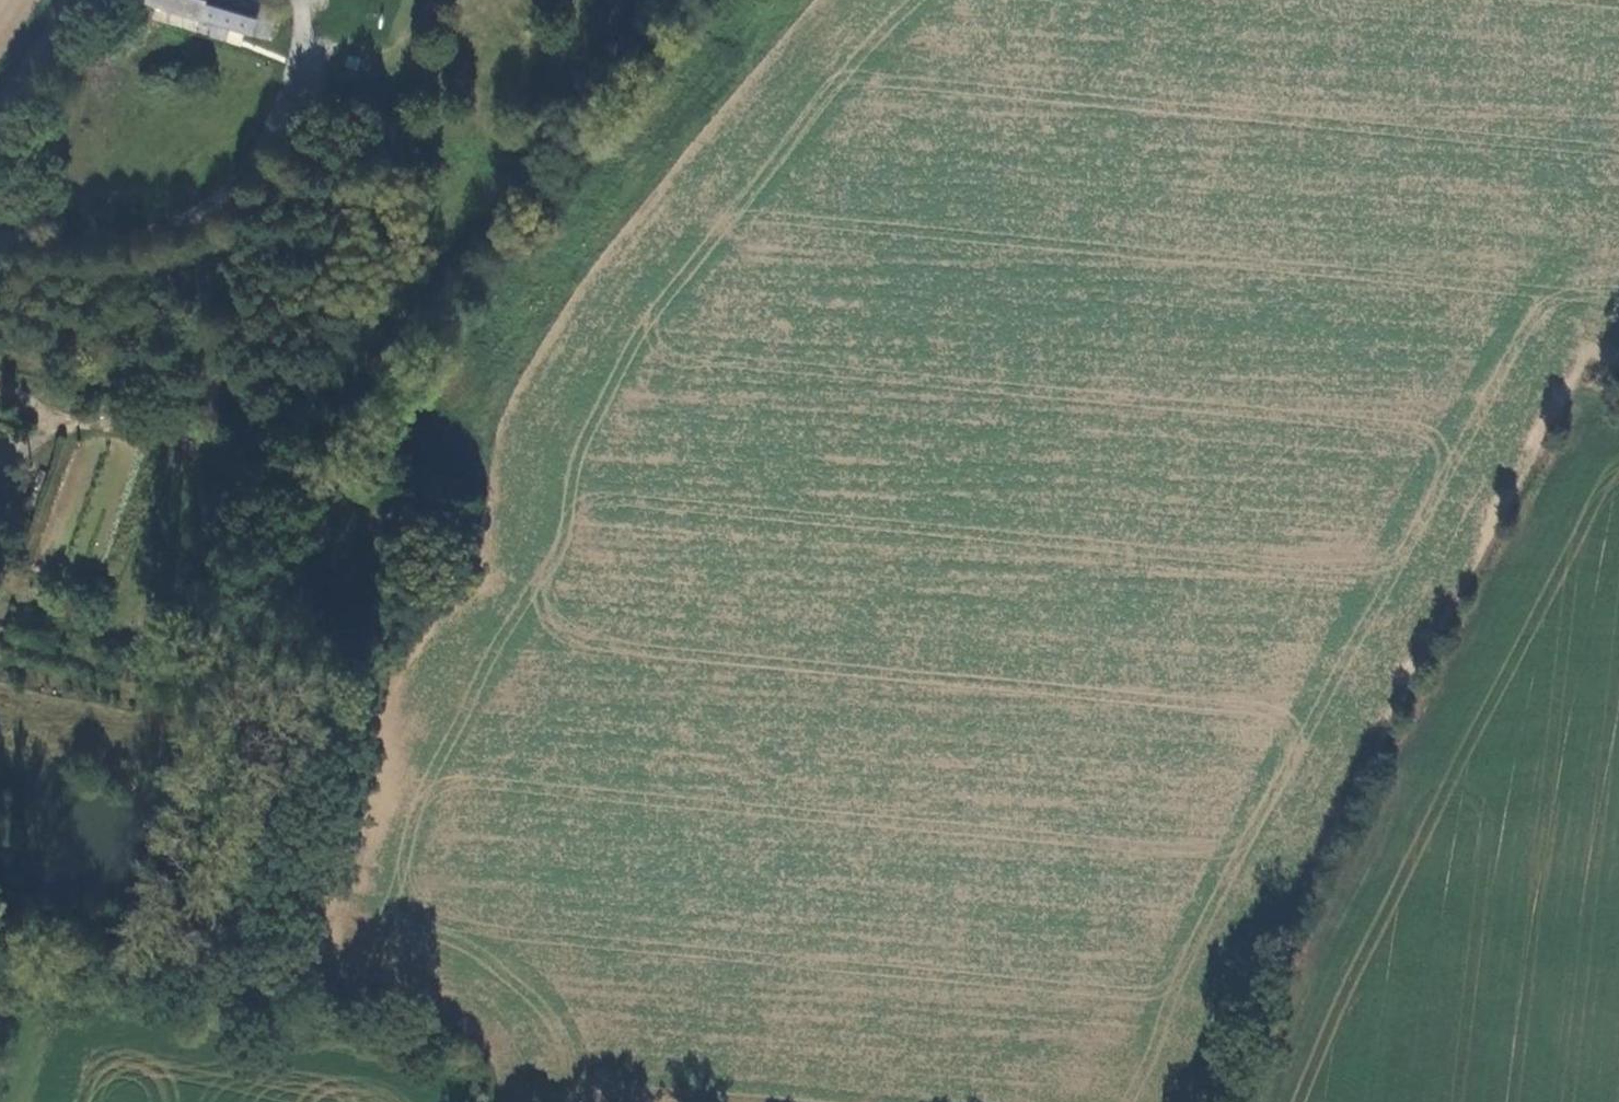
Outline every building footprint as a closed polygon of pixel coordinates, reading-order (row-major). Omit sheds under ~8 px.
[(252,35),(261,5),(262,2),(254,0),(138,0),(252,35)] [(277,9),(261,5),(252,35),(268,39),(277,9)]
